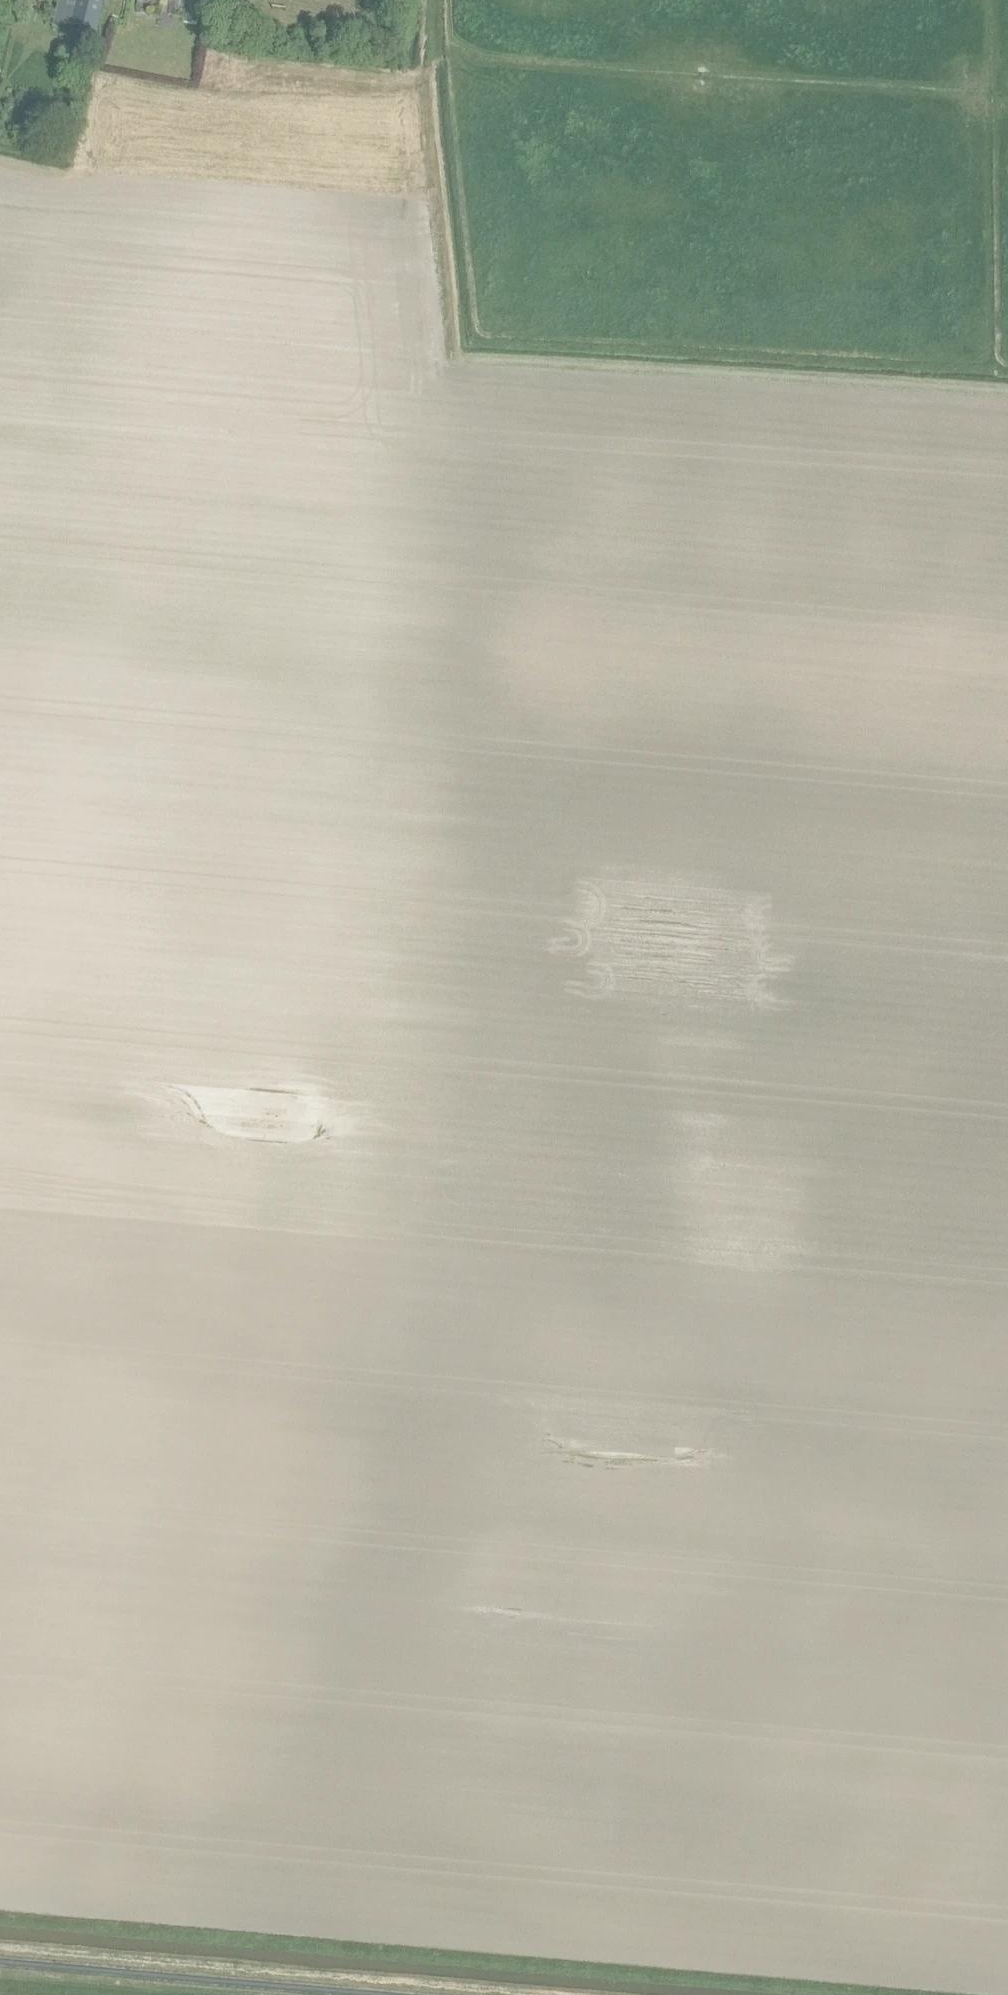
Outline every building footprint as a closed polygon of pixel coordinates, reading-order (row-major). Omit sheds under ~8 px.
[(98,34),(105,0),(60,0),(55,25),(98,34)]
